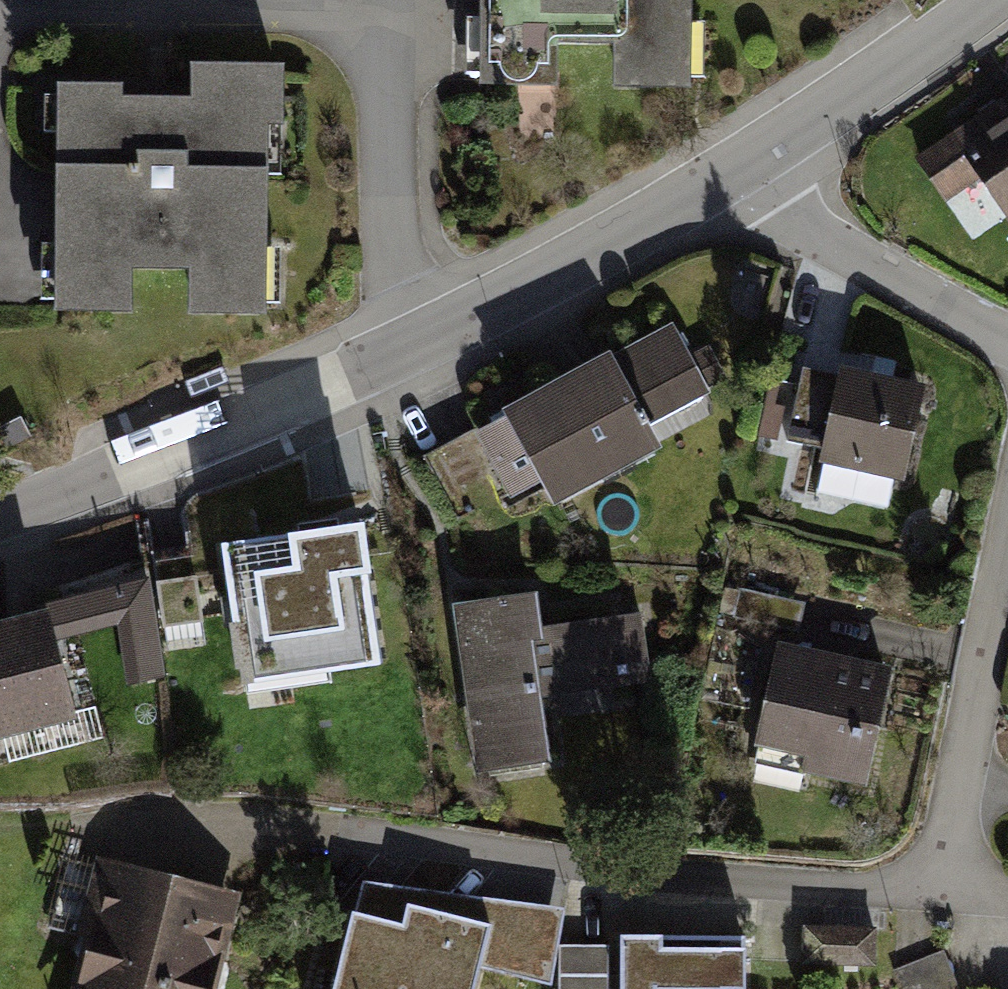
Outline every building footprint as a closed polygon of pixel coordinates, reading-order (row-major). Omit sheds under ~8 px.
[(472,116),(550,116),(550,74),(609,73),(606,116),(689,117),(690,0),(473,0),(472,116)] [(113,111),(46,111),(46,341),(129,341),(126,300),(179,300),(180,341),(259,342),(259,155),(280,155),(281,95),(188,95),(188,124),(113,124),(113,111)] [(1003,104),(955,137),(1007,215),(1007,111),(1003,104)] [(706,391),(670,326),(613,357),(609,350),(507,406),(510,412),(473,432),(511,499),(540,483),(554,507),(664,447),(651,422),(706,391)] [(842,376),(803,367),(787,441),(825,449),(816,490),(887,506),(894,473),(902,475),(921,389),(842,372),(842,376)] [(784,409),(766,405),(759,435),(777,439),(784,409)] [(362,522),(225,542),(246,684),(383,664),(362,522)] [(797,600),(739,587),(732,618),(790,630),(797,600)] [(537,592),(449,603),(471,768),(546,758),(537,691),(649,677),(641,617),(542,630),(537,592)] [(0,621),(0,735),(73,715),(44,609),(0,621)] [(885,672),(781,649),(761,739),(809,750),(805,765),(862,778),(885,672)] [(111,864),(81,988),(205,988),(228,891),(111,864)] [(352,945),(341,988),(488,988),(502,932),(423,913),(411,960),(352,945)] [(879,929),(808,926),(807,962),(878,964),(879,929)] [(624,940),(625,988),(746,988),(745,939),(624,940)] [(558,945),(559,988),(609,988),(609,945),(558,945)]
